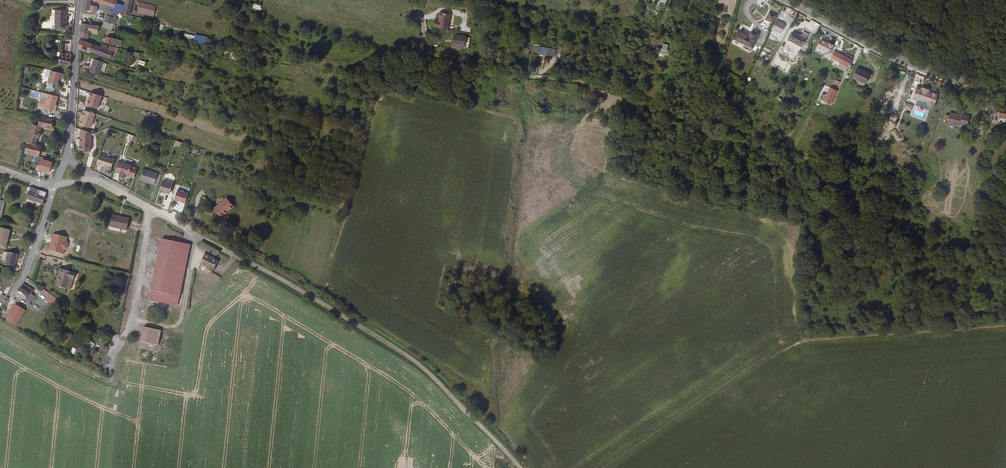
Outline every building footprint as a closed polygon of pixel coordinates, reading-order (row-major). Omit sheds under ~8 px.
[(93,0),(91,0),(89,9),(96,11),(97,5),(98,1),(93,0)] [(116,1),(113,0),(93,0),(98,1),(97,5),(101,6),(102,2),(110,4),(109,8),(108,9),(114,11),(116,1)] [(129,15),(132,0),(125,0),(124,4),(122,14),(129,15)] [(117,12),(122,14),(124,4),(116,1),(114,11),(117,12)] [(153,17),(155,7),(140,3),(137,12),(153,17)] [(56,9),(55,26),(64,26),(66,9),(56,9)] [(115,17),(117,12),(114,11),(108,9),(107,14),(115,17)] [(772,24),(776,15),(769,12),(765,20),(772,24)] [(433,28),(447,31),(450,15),(439,13),(438,21),(435,21),(433,28)] [(114,22),(116,18),(115,17),(107,14),(104,21),(111,23),(111,21),(114,22)] [(776,20),(771,29),(781,34),(785,25),(776,20)] [(112,29),(114,24),(111,23),(104,21),(102,26),(109,28),(106,36),(112,38),(115,30),(112,29)] [(98,25),(81,23),(80,32),(87,34),(88,30),(96,32),(98,25)] [(646,39),(649,31),(641,28),(638,36),(646,39)] [(759,34),(751,30),(748,37),(737,32),(733,40),(752,48),(759,34)] [(792,32),(788,41),(800,48),(805,39),(798,36),(792,32)] [(473,50),(475,39),(454,35),(452,46),(473,50)] [(104,42),(119,46),(120,41),(112,38),(106,36),(105,38),(103,37),(102,40),(104,40),(104,42)] [(78,47),(79,48),(89,51),(91,44),(79,40),(78,47)] [(816,48),(829,54),(833,46),(829,44),(829,45),(820,40),(816,48)] [(100,47),(91,44),(89,51),(97,54),(100,47)] [(101,44),(100,47),(97,54),(103,57),(105,50),(106,45),(101,44)] [(663,44),(662,49),(657,48),(656,55),(667,55),(668,45),(663,44)] [(103,57),(112,60),(117,48),(108,46),(106,50),(105,50),(103,57)] [(538,53),(547,55),(548,49),(539,47),(538,53)] [(800,48),(797,54),(803,57),(806,51),(800,48)] [(228,51),(227,58),(235,60),(236,53),(228,51)] [(59,55),(57,62),(70,66),(70,54),(65,52),(64,53),(60,53),(59,55)] [(843,66),(847,69),(851,61),(835,52),(833,56),(836,57),(835,59),(837,60),(838,58),(841,60),(840,63),(844,65),(843,66)] [(91,65),(89,72),(99,75),(103,62),(95,60),(93,66),(91,65)] [(852,78),(865,84),(869,74),(856,68),(852,78)] [(59,79),(61,74),(50,71),(47,82),(53,84),(53,83),(57,84),(59,79)] [(821,93),(825,95),(829,87),(825,85),(821,93)] [(934,104),(938,94),(928,92),(929,90),(922,87),(922,88),(917,86),(913,98),(918,100),(919,99),(934,104)] [(836,91),(830,88),(826,96),(822,94),(819,99),(830,104),(836,91)] [(91,92),(86,106),(98,110),(102,96),(91,92)] [(55,104),(57,96),(48,93),(47,99),(41,98),(39,106),(53,110),(55,104)] [(1005,108),(997,106),(995,116),(1005,118),(1005,108)] [(90,128),(95,114),(83,110),(81,118),(82,118),(79,124),(90,128)] [(949,113),(948,116),(947,121),(947,123),(958,126),(959,125),(966,126),(969,116),(961,114),(961,115),(949,113)] [(52,127),(54,118),(34,114),(30,128),(40,130),(42,125),(52,127)] [(91,133),(80,130),(79,150),(90,151),(91,133)] [(897,142),(903,139),(898,132),(893,135),(897,142)] [(37,142),(39,135),(38,135),(29,133),(27,139),(37,142)] [(27,139),(25,150),(40,154),(42,146),(42,144),(37,142),(27,139)] [(99,154),(96,163),(106,167),(106,169),(110,170),(113,159),(99,154)] [(43,157),(40,167),(49,170),(52,160),(43,157)] [(132,178),(133,177),(136,168),(131,166),(131,165),(118,161),(114,172),(119,174),(118,177),(123,178),(125,174),(128,175),(129,177),(132,178)] [(158,185),(160,178),(156,177),(157,174),(142,170),(139,180),(158,185)] [(33,200),(42,204),(46,193),(31,187),(27,198),(28,198),(33,200)] [(220,217),(233,207),(226,198),(213,209),(220,217)] [(76,248),(86,218),(67,212),(57,242),(76,248)] [(126,230),(129,219),(113,215),(110,226),(126,230)] [(238,244),(244,237),(237,231),(231,238),(238,244)] [(149,300),(169,304),(181,243),(160,239),(149,300)] [(181,243),(169,304),(177,306),(189,245),(181,243)] [(14,266),(16,253),(2,250),(1,258),(5,259),(5,264),(14,266)] [(212,272),(218,261),(210,257),(210,256),(205,253),(200,263),(207,267),(206,269),(212,272)] [(76,281),(78,275),(64,271),(59,287),(69,289),(72,280),(76,281)] [(33,292),(24,284),(23,284),(15,296),(21,300),(22,298),(30,304),(35,297),(31,295),(33,292)] [(49,293),(42,287),(39,291),(46,296),(49,293)] [(64,309),(66,306),(59,300),(57,304),(64,309)] [(159,345),(162,331),(145,327),(142,342),(159,345)] [(141,348),(138,359),(149,361),(152,351),(141,348)]
